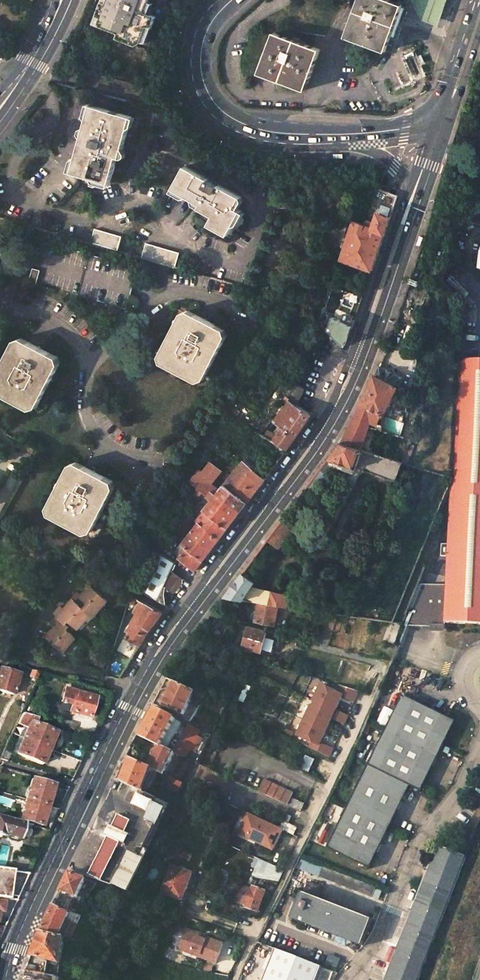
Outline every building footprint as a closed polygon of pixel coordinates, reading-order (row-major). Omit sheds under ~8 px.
[(90,21),(125,33),(123,39),(146,46),(148,42),(154,43),(164,17),(156,13),(159,4),(155,3),(156,0),(98,0),(90,21)] [(402,4),(389,0),(358,0),(345,37),(354,40),(386,51),(402,4)] [(305,90),(319,50),(273,33),(258,73),(280,81),(305,90)] [(120,158),(131,117),(90,105),(71,172),(109,183),(116,157),(120,158)] [(185,166),(172,190),(200,205),(199,209),(213,217),(209,226),(228,236),(242,211),(235,208),(242,196),(219,184),(218,186),(209,181),(209,179),(185,166)] [(380,214),(391,218),(397,197),(377,191),(373,206),(380,214)] [(353,222),(340,260),(372,272),(377,260),(388,227),(391,218),(380,214),(377,223),(370,221),(366,223),(365,226),(353,222)] [(117,251),(121,237),(94,229),(90,244),(117,251)] [(129,312),(136,286),(140,269),(43,243),(37,262),(31,285),(129,312)] [(145,244),(141,258),(175,268),(179,253),(145,244)] [(193,319),(194,319),(183,313),(161,354),(164,363),(198,380),(206,376),(227,336),(225,329),(211,322),(209,327),(193,319)] [(209,327),(211,322),(196,315),(194,319),(193,319),(209,327)] [(349,337),(341,334),(339,340),(346,347),(349,337)] [(24,346),(20,343),(16,341),(0,371),(0,393),(30,409),(39,405),(60,363),(58,358),(43,350),(41,355),(24,346)] [(24,346),(41,355),(43,350),(27,341),(24,346)] [(453,480),(447,624),(479,625),(479,361),(459,360),(453,480)] [(261,371),(265,364),(260,361),(256,367),(261,371)] [(264,373),(261,371),(256,367),(252,374),(260,379),(264,373)] [(386,415),(392,402),(394,398),(404,378),(381,367),(375,378),(363,404),(385,414),(386,415)] [(270,432),(266,437),(287,449),(311,414),(298,404),(291,399),(274,421),(283,427),(277,435),(270,432)] [(234,401),(231,405),(238,410),(241,405),(234,401)] [(367,427),(374,413),(361,408),(357,415),(354,421),(367,427)] [(354,421),(348,432),(340,443),(362,450),(369,427),(367,427),(354,421)] [(355,472),(362,450),(340,443),(327,460),(355,472)] [(402,463),(368,452),(362,450),(355,472),(396,483),(402,463)] [(198,522),(200,523),(205,527),(213,517),(227,528),(265,478),(244,461),(218,493),(213,489),(208,496),(213,499),(205,511),(198,522)] [(112,480),(98,473),(96,478),(82,471),(70,465),(48,506),(50,514),(85,532),(94,529),(114,489),(112,480)] [(96,478),(98,473),(84,466),(82,471),(96,478)] [(196,520),(184,510),(170,528),(175,532),(182,537),(196,520)] [(200,523),(176,553),(179,556),(178,558),(180,560),(194,572),(227,528),(213,517),(205,527),(200,523)] [(269,540),(281,549),(295,530),(284,521),(269,540)] [(175,532),(172,535),(179,540),(182,537),(175,532)] [(177,566),(176,565),(161,555),(142,593),(164,605),(164,594),(166,589),(177,566)] [(243,601),(251,588),(254,583),(242,574),(230,590),(224,597),(243,601)] [(78,594),(68,607),(69,608),(66,612),(62,609),(56,617),(58,619),(52,626),(57,629),(53,634),(52,633),(47,639),(65,654),(77,640),(73,637),(69,632),(73,627),(78,631),(85,622),(90,616),(95,619),(109,602),(89,586),(84,593),(85,594),(81,597),(78,594)] [(258,603),(260,594),(266,595),(267,592),(251,588),(243,601),(257,603),(258,603)] [(281,607),(283,595),(267,592),(266,595),(260,594),(258,603),(278,607),(281,607)] [(136,609),(133,614),(136,616),(128,633),(130,634),(127,641),(139,647),(147,634),(162,613),(142,602),(138,609),(136,609)] [(278,607),(258,603),(257,603),(254,623),(274,626),(278,607)] [(90,616),(85,622),(89,626),(95,619),(90,616)] [(69,632),(73,637),(78,631),(73,627),(69,632)] [(261,653),(267,632),(247,627),(242,648),(246,649),(246,651),(254,654),(255,651),(261,653)] [(391,627),(385,642),(390,644),(386,654),(394,657),(405,629),(393,627),(391,627)] [(14,667),(1,663),(0,666),(0,672),(18,678),(20,669),(14,667)] [(18,678),(0,672),(0,694),(11,697),(18,678)] [(36,681),(40,674),(31,672),(28,678),(36,681)] [(202,701),(204,698),(175,684),(164,707),(184,716),(193,697),(202,701)] [(322,706),(335,712),(341,698),(353,703),(355,699),(357,693),(345,689),(342,697),(326,690),(320,705),(322,706)] [(76,715),(73,725),(65,722),(64,727),(74,731),(75,726),(94,733),(100,721),(89,718),(95,698),(75,692),(74,695),(68,694),(64,704),(71,706),(69,712),(76,715)] [(402,696),(369,766),(409,786),(421,792),(427,780),(450,736),(456,722),(402,696)] [(209,701),(205,709),(222,717),(226,709),(209,701)] [(317,711),(310,725),(326,732),(332,719),(344,725),(346,722),(347,717),(335,712),(322,706),(319,712),(317,711)] [(162,748),(176,720),(157,711),(142,739),(159,747),(162,748)] [(386,727),(391,715),(384,712),(379,724),(386,727)] [(48,749),(54,733),(33,725),(36,719),(20,714),(15,725),(26,729),(23,739),(48,749)] [(199,737),(202,730),(188,723),(173,754),(177,756),(187,761),(192,752),(197,754),(204,740),(199,737)] [(316,752),(328,758),(330,753),(332,750),(320,744),(326,732),(310,725),(303,740),(318,747),(316,752)] [(221,733),(216,730),(213,736),(212,738),(218,740),(221,733)] [(42,766),(48,749),(23,739),(17,756),(42,766)] [(9,759),(12,750),(12,748),(6,746),(1,756),(9,759)] [(173,754),(162,748),(159,747),(149,769),(155,771),(167,777),(177,756),(173,754)] [(314,759),(305,755),(299,768),(309,772),(314,759)] [(131,760),(122,782),(146,793),(155,771),(149,769),(131,760)] [(369,766),(328,848),(370,869),(387,834),(409,786),(369,766)] [(47,807),(53,788),(32,781),(26,801),(47,807)] [(187,787),(175,781),(170,791),(182,797),(187,787)] [(263,781),(257,793),(300,813),(304,805),(290,799),(292,794),(263,781)] [(40,828),(47,807),(26,801),(20,822),(40,828)] [(148,822),(151,823),(140,847),(147,851),(167,811),(156,806),(148,822)] [(258,842),(257,845),(273,852),(282,832),(248,815),(239,833),(258,842)] [(30,827),(0,818),(0,839),(2,840),(3,838),(19,842),(21,838),(26,839),(28,838),(29,833),(28,831),(30,827)] [(140,847),(151,823),(148,822),(137,846),(140,847)] [(258,842),(239,833),(238,836),(257,845),(258,842)] [(466,857),(437,846),(383,979),(417,979),(466,857)] [(143,860),(130,854),(115,886),(132,894),(151,853),(147,851),(143,860)] [(29,874),(36,860),(15,857),(13,872),(29,874)] [(304,860),(300,870),(372,896),(376,887),(304,860)] [(259,873),(264,875),(265,871),(281,878),(284,872),(260,861),(256,870),(255,870),(251,878),(255,880),(259,873)] [(182,901),(192,874),(172,867),(162,893),(182,901)] [(13,872),(0,870),(0,900),(8,901),(13,872)] [(76,899),(87,880),(70,874),(61,892),(76,899)] [(246,908),(258,913),(265,893),(254,888),(252,892),(243,888),(237,902),(247,906),(246,908)] [(363,948),(373,921),(300,895),(291,921),(363,948)] [(65,906),(56,902),(47,920),(41,933),(59,938),(68,920),(70,915),(65,912),(66,911),(63,909),(65,906)] [(198,935),(186,930),(179,949),(217,963),(224,944),(207,938),(206,940),(197,937),(198,935)] [(67,940),(59,938),(41,933),(31,956),(45,959),(44,962),(48,963),(49,960),(61,963),(67,940)] [(275,950),(264,979),(317,979),(322,969),(275,950)] [(340,959),(329,954),(325,963),(337,968),(340,959)] [(35,974),(37,967),(27,965),(26,969),(25,972),(35,974)]
